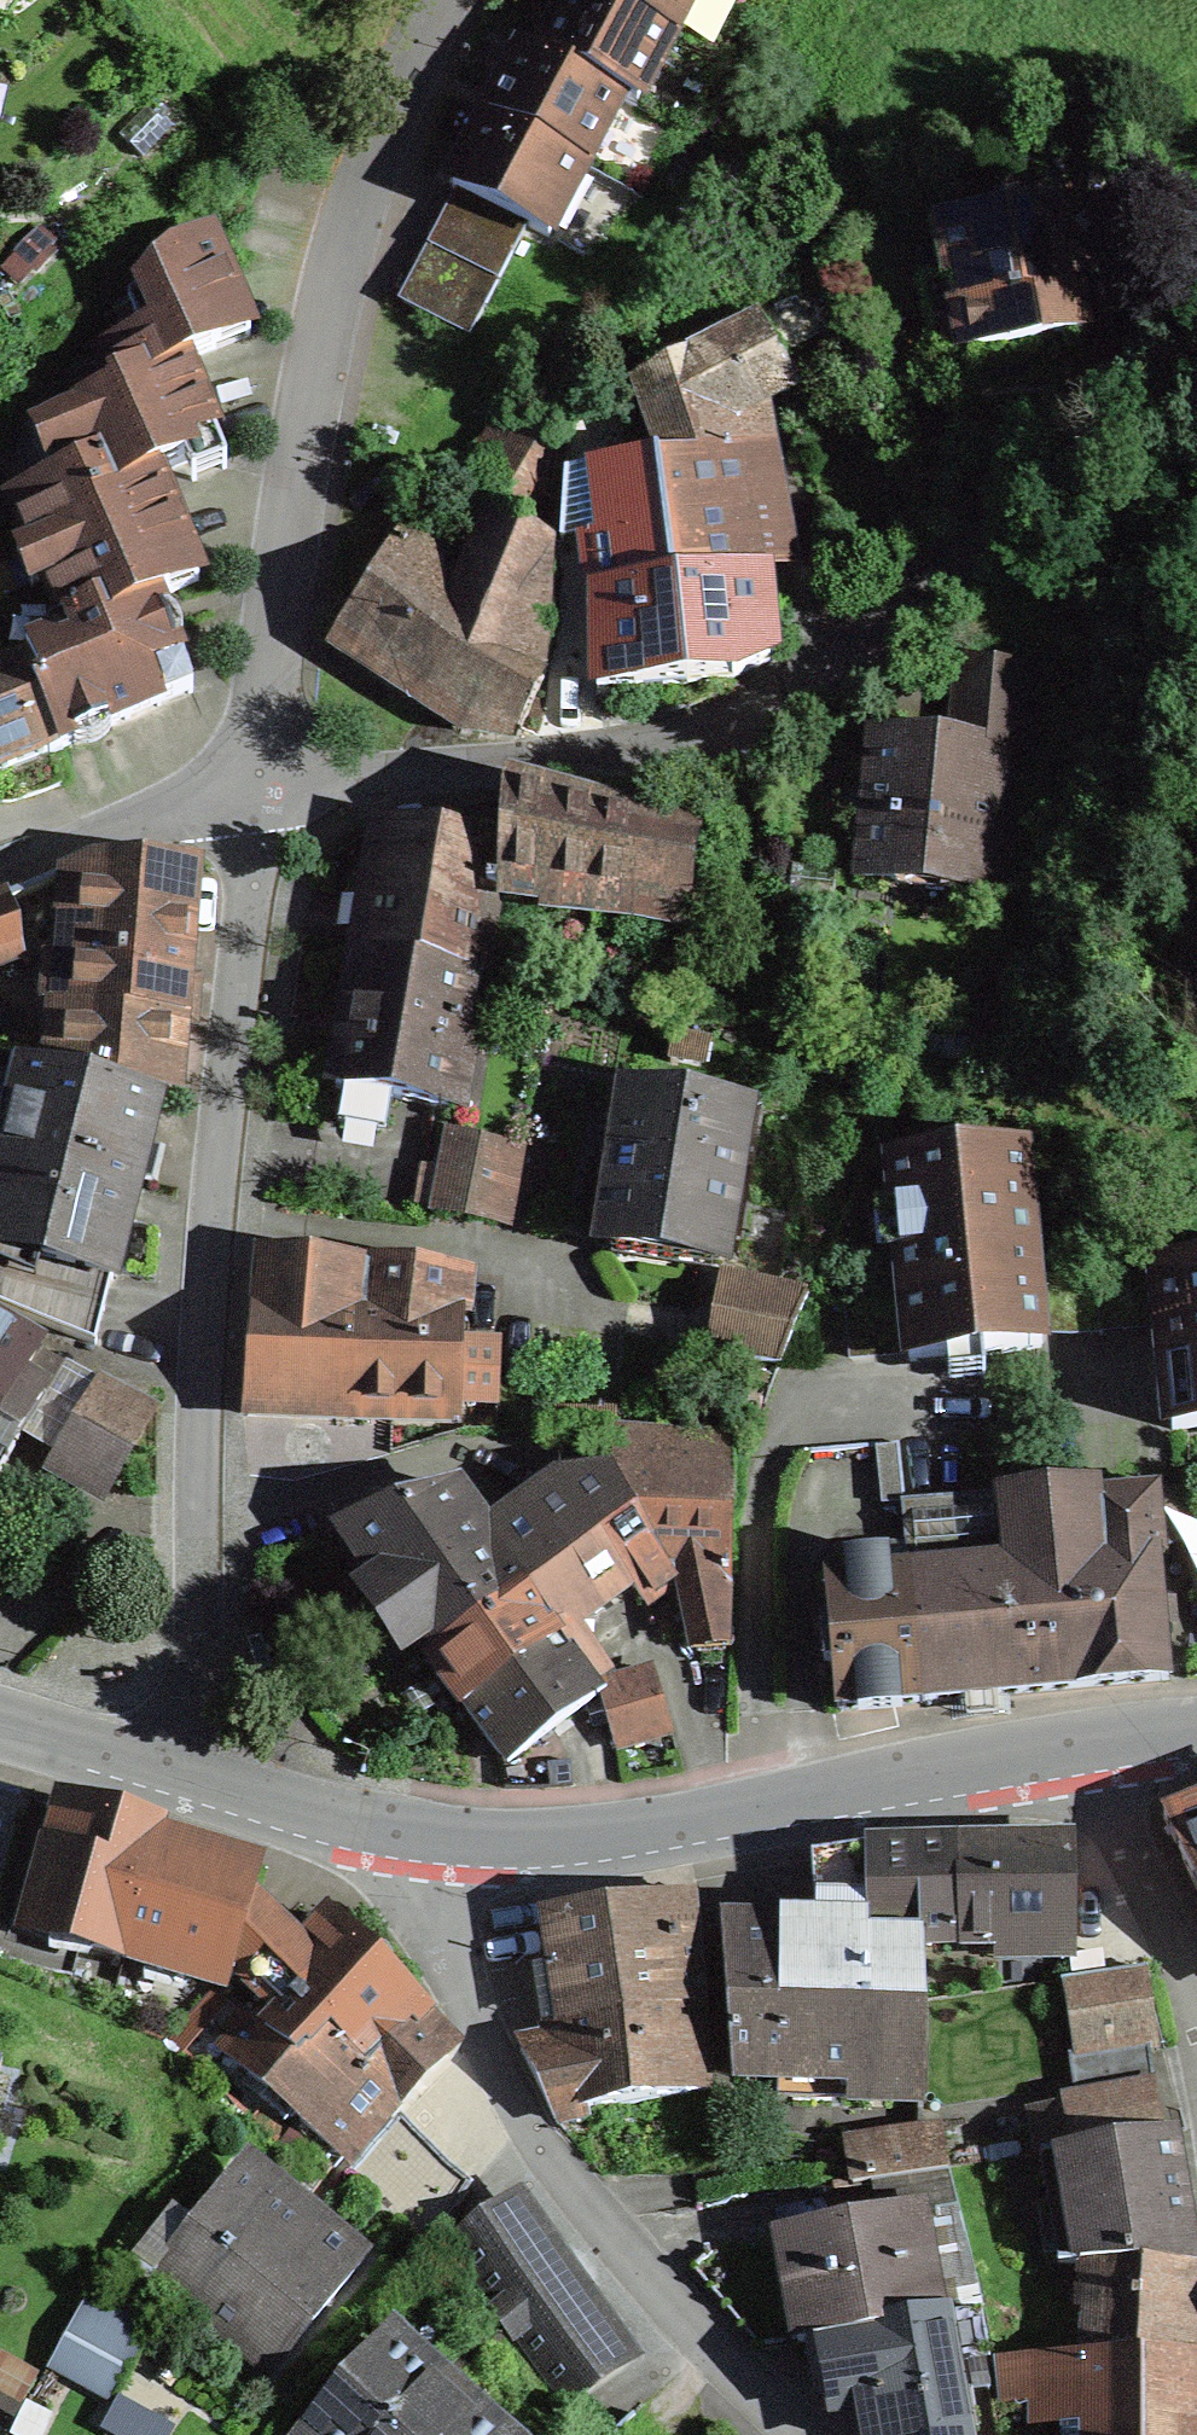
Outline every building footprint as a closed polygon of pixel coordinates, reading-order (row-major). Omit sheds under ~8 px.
[(675,40),(600,0),(568,0),(540,54),(622,98),(639,107),(675,40)] [(695,0),(600,0),(675,40),(695,0)] [(587,167),(622,98),(540,54),(524,47),(488,117),(587,167)] [(551,237),(587,167),(488,117),(453,187),(458,190),(528,226),(551,237)] [(528,226),(458,190),(401,303),(470,339),(528,226)] [(1024,211),(941,225),(950,281),(960,279),(973,350),(1084,331),(1076,286),(1090,269),(1071,256),(1058,258),(1053,231),(1024,211)] [(174,253),(129,301),(144,338),(102,355),(119,395),(55,422),(76,473),(12,500),(32,549),(45,544),(59,579),(46,584),(60,619),(62,623),(126,596),(132,610),(154,600),(198,582),(154,476),(189,462),(182,445),(213,433),(183,362),(251,334),(211,238),(174,253)] [(794,296),(760,316),(775,343),(810,323),(794,296)] [(687,461),(739,455),(730,415),(798,384),(775,343),(760,316),(759,314),(638,382),(687,461)] [(503,415),(457,497),(491,514),(557,546),(569,415),(524,386),(503,415)] [(182,445),(189,462),(219,449),(213,433),(182,445)] [(687,461),(657,466),(672,585),(763,571),(739,455),(687,461)] [(672,585),(657,466),(567,479),(563,547),(618,534),(626,588),(627,593),(672,585)] [(478,619),(425,701),(467,726),(512,743),(549,664),(557,546),(491,514),(471,558),(412,515),(393,548),(478,619)] [(393,548),(333,642),(425,701),(478,619),(393,548)] [(672,585),(686,682),(734,674),(776,654),(763,571),(672,585)] [(686,682),(672,585),(627,593),(626,588),(597,592),(597,693),(686,682)] [(132,610),(126,596),(62,623),(60,619),(49,623),(42,647),(27,653),(36,690),(31,692),(57,751),(194,691),(154,600),(132,610)] [(27,653),(0,665),(0,773),(57,751),(31,692),(36,690),(27,653)] [(959,658),(951,741),(1005,747),(1026,749),(1035,666),(959,658)] [(875,734),(862,878),(992,890),(1005,747),(951,741),(875,734)] [(500,888),(634,903),(651,810),(504,782),(504,844),(500,888)] [(702,821),(651,810),(634,903),(631,918),(686,919),(702,821)] [(381,835),(359,952),(471,971),(485,973),(500,888),(504,844),(395,824),(381,835)] [(181,980),(191,864),(66,858),(50,1064),(157,1092),(176,1017),(183,1018),(187,981),(181,980)] [(0,898),(0,968),(24,959),(5,896),(0,898)] [(448,1107),(471,971),(359,952),(336,1088),(448,1107)] [(157,1092),(50,1064),(29,1059),(23,1082),(4,1156),(0,1170),(0,1307),(30,1320),(44,1261),(114,1282),(157,1092)] [(4,1156),(23,1082),(0,1075),(0,1155),(4,1156)] [(749,1113),(628,1093),(604,1238),(725,1257),(749,1113)] [(911,1352),(912,1363),(1043,1350),(1042,1340),(1036,1279),(1028,1280),(1025,1253),(1033,1253),(1022,1148),(891,1161),(896,1210),(909,1208),(913,1245),(900,1246),(905,1292),(911,1352)] [(521,1164),(448,1149),(433,1220),(506,1235),(521,1164)] [(114,1282),(44,1261),(30,1320),(98,1346),(114,1282)] [(260,1262),(244,1417),(458,1426),(465,1278),(260,1262)] [(1157,1270),(1162,1328),(1163,1334),(1169,1333),(1171,1365),(1184,1364),(1190,1428),(1196,1428),(1196,1266),(1157,1270)] [(1162,1328),(1157,1270),(1156,1267),(1036,1279),(1042,1340),(1162,1328)] [(709,1352),(782,1365),(809,1294),(722,1279),(709,1352)] [(905,1292),(844,1298),(849,1358),(911,1352),(905,1292)] [(0,1323),(0,1428),(20,1439),(27,1427),(45,1395),(21,1381),(39,1350),(19,1339),(21,1335),(0,1323)] [(95,1382),(39,1350),(21,1381),(45,1395),(27,1427),(59,1445),(95,1382)] [(155,1412),(97,1379),(95,1382),(59,1445),(50,1461),(108,1494),(155,1412)] [(617,1448),(615,1482),(636,1515),(732,1515),(736,1438),(617,1432),(617,1448)] [(559,1487),(615,1482),(617,1448),(555,1454),(559,1487)] [(449,1485),(338,1529),(430,1658),(528,1588),(562,1638),(630,1586),(595,1541),(636,1515),(615,1482),(559,1487),(491,1538),(449,1485)] [(907,1573),(920,1702),(1167,1679),(1156,1555),(1164,1554),(1159,1491),(1096,1497),(1095,1484),(1002,1493),(1009,1562),(907,1573)] [(1009,1562),(1002,1493),(901,1503),(907,1573),(1009,1562)] [(690,1642),(734,1639),(732,1515),(636,1515),(595,1541),(630,1586),(643,1604),(684,1579),(690,1642)] [(430,1658),(467,1711),(562,1638),(528,1588),(430,1658)] [(467,1711),(505,1760),(599,1686),(562,1638),(467,1711)] [(650,1671),(599,1686),(617,1749),(668,1734),(650,1671)] [(64,1805),(27,1929),(223,1987),(248,1904),(257,1871),(154,1841),(157,1832),(64,1805)] [(1160,1821),(1196,1894),(1196,1806),(1160,1821)] [(1078,1941),(1077,1848),(866,1852),(868,1935),(920,1934),(920,1944),(1078,1941)] [(780,1925),(780,2011),(923,2010),(920,1944),(920,1934),(868,1935),(866,1852),(820,1853),(821,1926),(780,1925)] [(697,1895),(548,1915),(567,2026),(532,2034),(569,2117),(711,2085),(697,1895)] [(330,2033),(367,2068),(420,2013),(422,2011),(329,1921),(298,1952),(248,1904),(223,1987),(240,1972),(284,2015),(266,2033),(294,2060),(304,2050),(309,2054),(330,2033)] [(924,2103),(923,2010),(780,2011),(780,1925),(724,1926),(726,2079),(835,2078),(836,2104),(924,2103)] [(1154,2041),(1143,1968),(1067,1979),(1077,2053),(1150,2040),(1154,2041)] [(266,2033),(219,1994),(195,2015),(243,2059),(343,2158),(453,2045),(420,2013),(367,2068),(330,2033),(309,2054),(304,2050),(294,2060),(266,2033)] [(1076,2101),(1154,2088),(1150,2040),(1077,2053),(1068,2055),(1076,2101)] [(1039,2156),(1161,2132),(1154,2088),(1076,2101),(1029,2111),(1039,2156)] [(423,2248),(472,2188),(399,2118),(345,2175),(423,2248)] [(876,2183),(947,2171),(942,2123),(846,2139),(854,2187),(876,2183)] [(1189,2265),(1173,2131),(1161,2132),(1039,2156),(1058,2264),(1088,2265),(1189,2265)] [(923,2215),(960,2209),(947,2171),(876,2183),(882,2216),(922,2209),(923,2215)] [(156,2273),(274,2369),(363,2260),(319,2225),(310,2236),(237,2176),(156,2273)] [(514,2203),(452,2247),(566,2405),(628,2360),(514,2203)] [(882,2216),(780,2235),(801,2343),(829,2338),(942,2316),(923,2215),(922,2209),(882,2216)] [(1188,2356),(1189,2265),(1088,2265),(1088,2356),(1147,2356),(1188,2356)] [(974,2312),(943,2319),(957,2391),(989,2385),(974,2312)] [(942,2316),(829,2338),(844,2419),(864,2415),(867,2434),(965,2434),(957,2391),(943,2319),(942,2316)] [(308,2434),(490,2434),(388,2345),(308,2434)] [(1196,2414),(1196,2355),(1188,2356),(1147,2356),(1148,2415),(1196,2414)] [(1147,2356),(1088,2356),(1002,2362),(1005,2400),(1034,2399),(1038,2422),(1083,2421),(1083,2434),(1148,2434),(1148,2415),(1147,2356)] [(1148,2415),(1148,2434),(1196,2434),(1196,2414),(1148,2415)]
